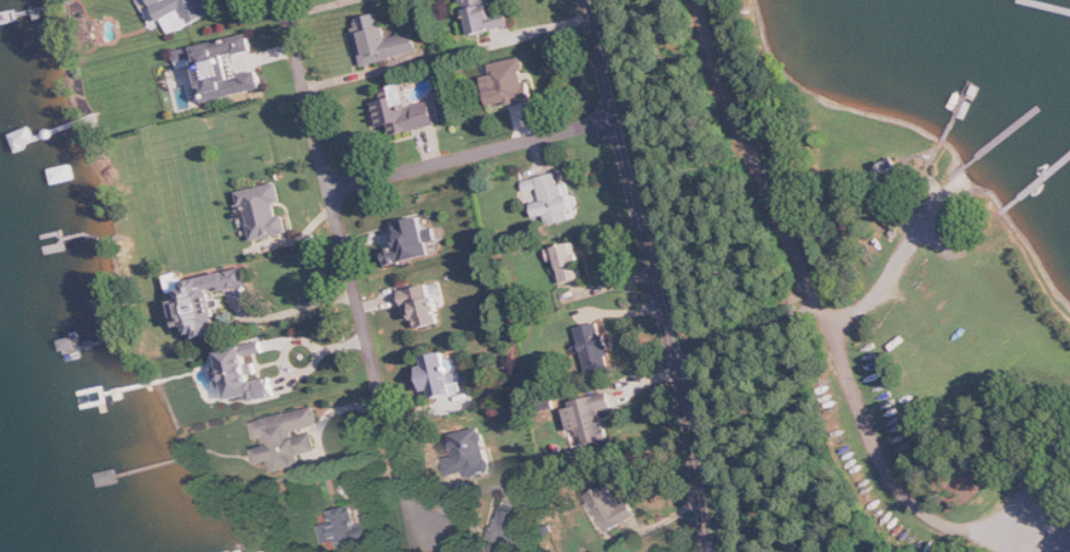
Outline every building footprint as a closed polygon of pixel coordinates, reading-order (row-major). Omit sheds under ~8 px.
[(208,0),(156,0),(170,33),(214,14),(208,0)] [(515,7),(508,9),(506,0),(469,0),(476,34),(519,24),(515,7)] [(365,62),(422,51),(418,30),(388,36),(383,12),(357,17),(365,62)] [(177,47),(180,65),(206,61),(211,85),(213,85),(215,97),(266,88),(263,69),(242,73),(238,54),(257,50),(254,34),(177,47)] [(534,98),(526,56),(494,62),(496,74),(489,75),(495,106),(534,98)] [(445,124),(440,98),(412,102),(409,83),(382,88),(385,99),(377,101),(381,125),(389,123),(391,134),(445,124)] [(884,189),(907,175),(900,164),(894,155),(872,168),(884,189)] [(550,224),(579,217),(573,193),(569,194),(566,183),(562,184),(559,171),(539,176),(545,200),(536,202),(539,215),(548,213),(550,224)] [(254,239),(291,232),(287,213),(280,215),(278,202),(285,201),(281,182),(244,189),(254,239)] [(395,222),(401,261),(434,256),(431,242),(434,242),(430,216),(395,222)] [(551,246),(556,283),(589,279),(585,252),(581,253),(580,243),(551,246)] [(220,291),(250,284),(246,268),(182,283),(186,299),(179,300),(185,326),(193,324),(196,337),(229,330),(220,291)] [(405,289),(407,305),(420,303),(423,327),(443,324),(442,314),(445,313),(441,284),(405,289)] [(579,326),(588,371),(612,367),(610,356),(615,355),(611,334),(605,335),(603,322),(579,326)] [(235,399),(258,393),(260,401),(282,395),(277,376),(260,380),(252,344),(223,350),(227,364),(217,367),(222,387),(232,384),(235,399)] [(428,356),(429,365),(419,367),(425,392),(433,390),(435,399),(466,392),(462,370),(455,371),(450,351),(428,356)] [(574,447),(612,440),(606,409),(617,407),(615,392),(573,400),(574,407),(567,408),(574,447)] [(255,420),(259,438),(266,437),(268,448),(265,449),(270,475),(305,467),(302,453),(320,449),(317,432),(298,437),(297,431),(324,425),(319,406),(255,420)] [(490,470),(488,429),(473,429),(473,438),(460,438),(461,471),(490,470)] [(628,501),(614,482),(591,498),(616,532),(642,513),(632,499),(628,501)] [(376,521),(364,524),(360,505),(334,510),(342,549),(380,542),(376,521)]
